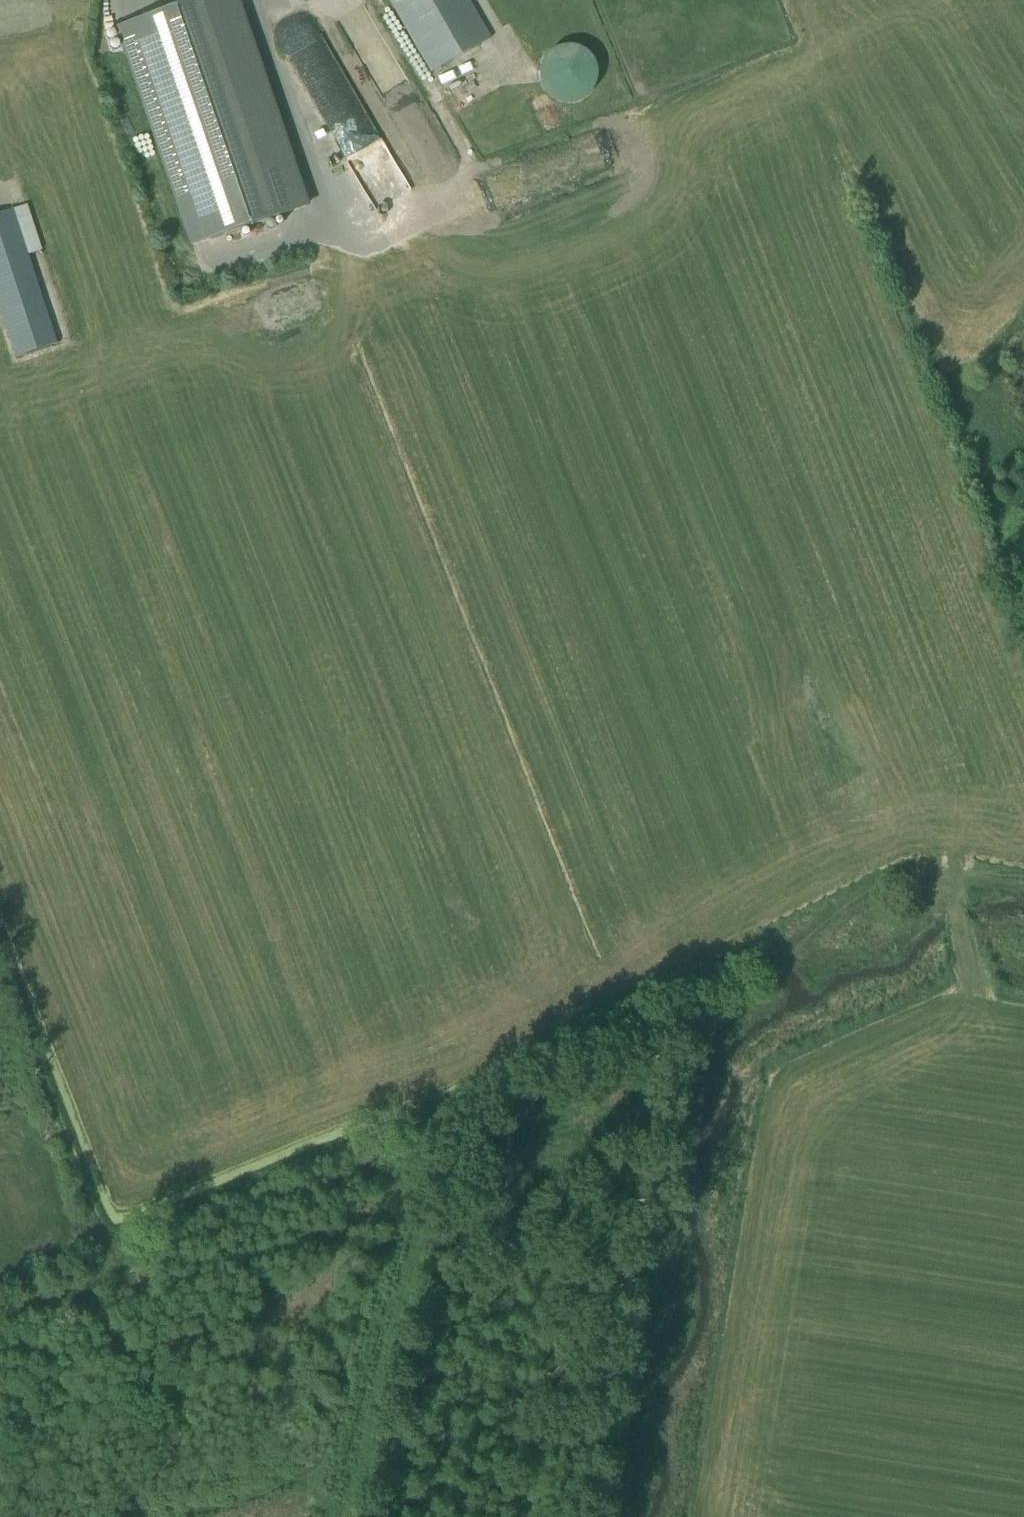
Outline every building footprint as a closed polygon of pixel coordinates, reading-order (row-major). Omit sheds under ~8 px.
[(235,0),(198,0),(118,27),(193,245),(306,207),(235,0)] [(468,0),(389,0),(431,73),(490,39),(468,0)] [(595,99),(594,75),(546,76),(546,100),(595,99)] [(58,344),(14,210),(0,214),(0,314),(15,358),(58,344)]
